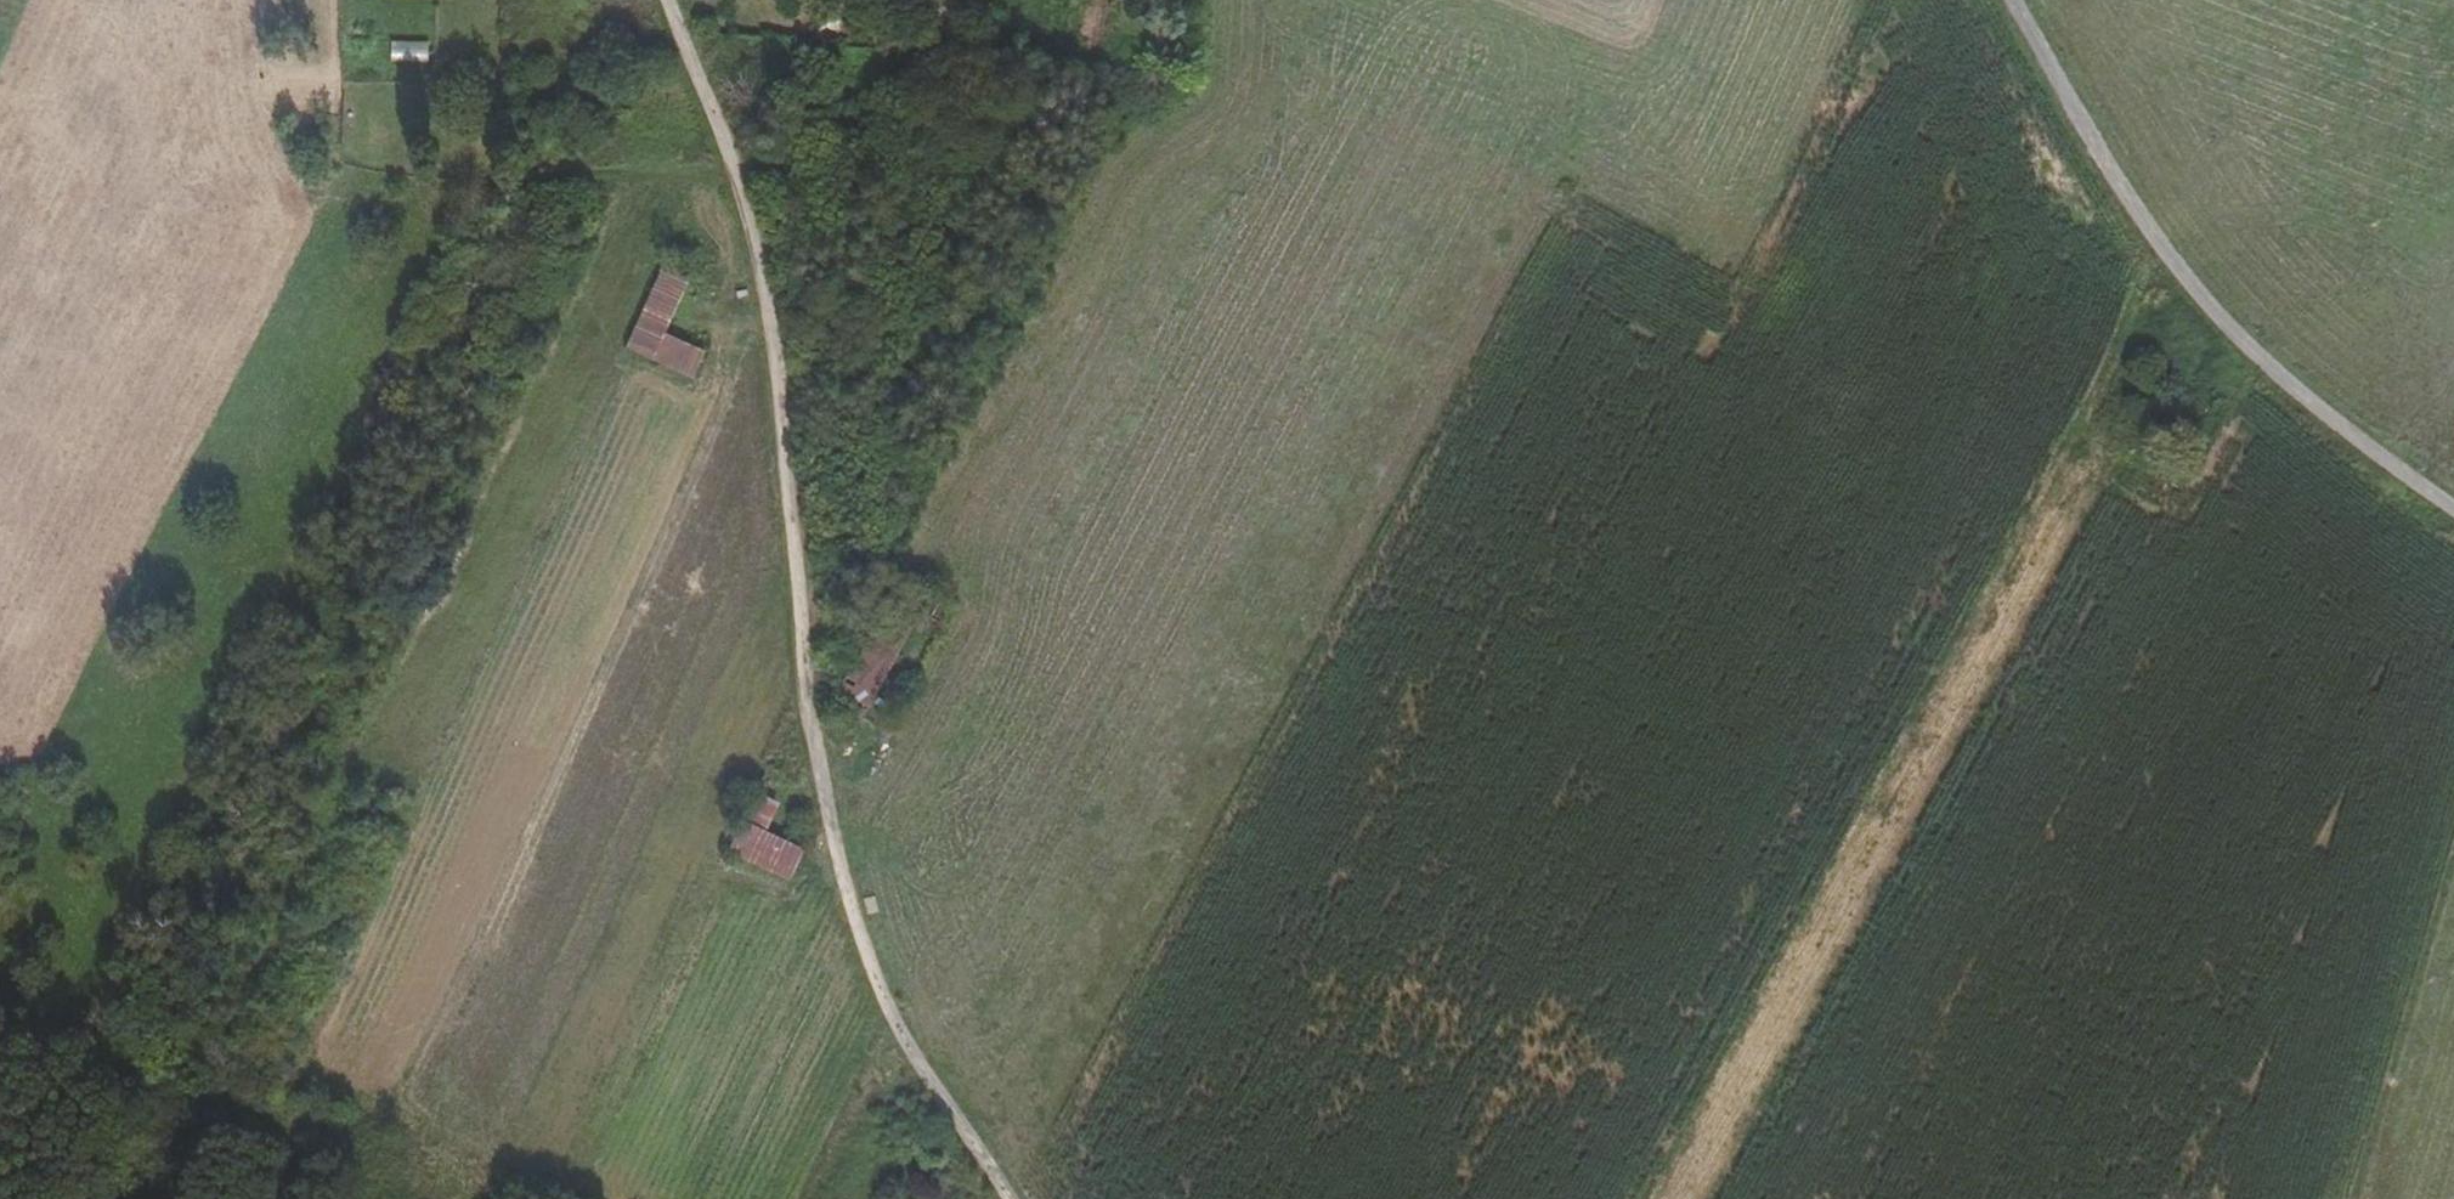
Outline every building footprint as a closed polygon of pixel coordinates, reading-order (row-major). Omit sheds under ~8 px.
[(658,290),(628,352),(699,387),(712,357),(672,340),(698,284),(666,271),(658,290)] [(859,715),(899,643),(868,626),(829,698),(859,715)] [(762,828),(782,782),(758,769),(722,852),(781,879),(796,845),(762,828)] [(736,890),(745,867),(736,862),(726,885),(736,890)]
